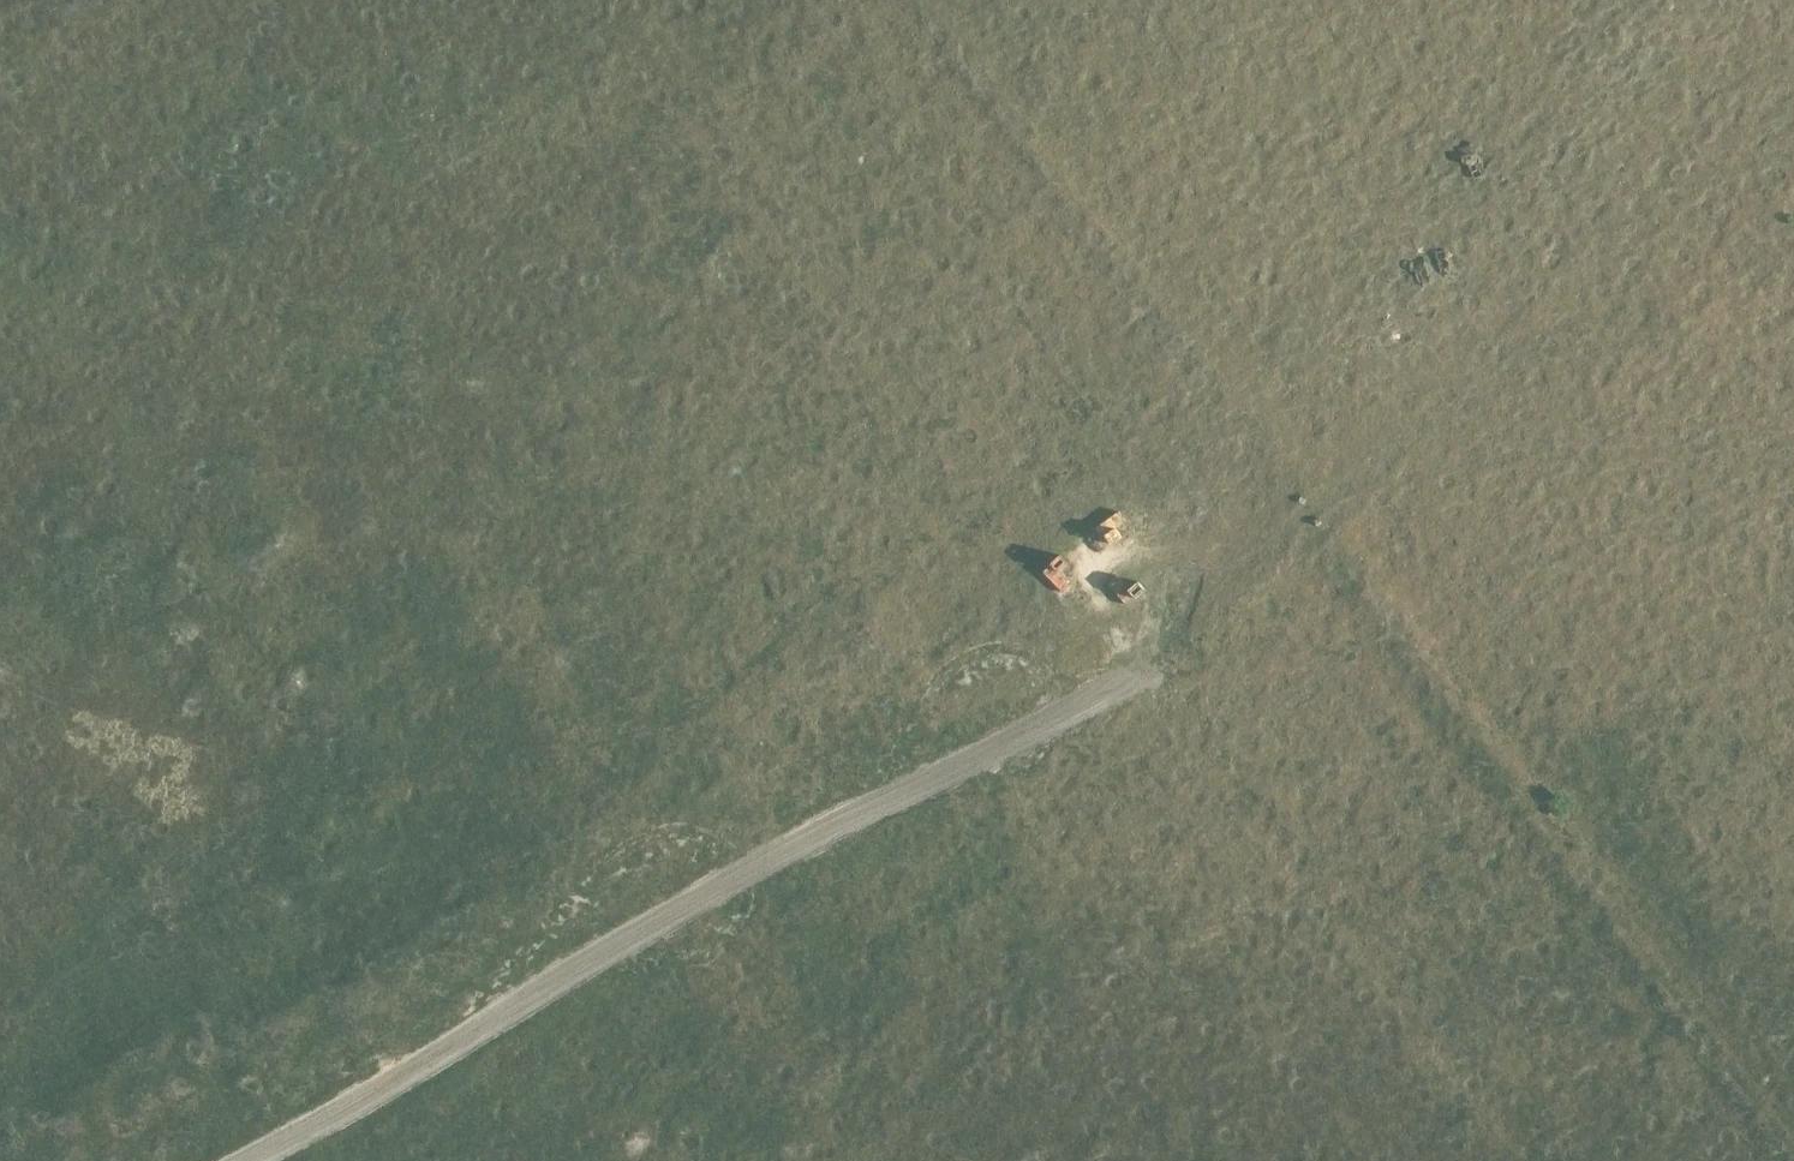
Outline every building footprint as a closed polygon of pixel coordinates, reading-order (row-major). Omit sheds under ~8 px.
[(1063,569),(1069,566),(1058,543),(1040,550),(1059,593),(1072,588),(1063,569)]
